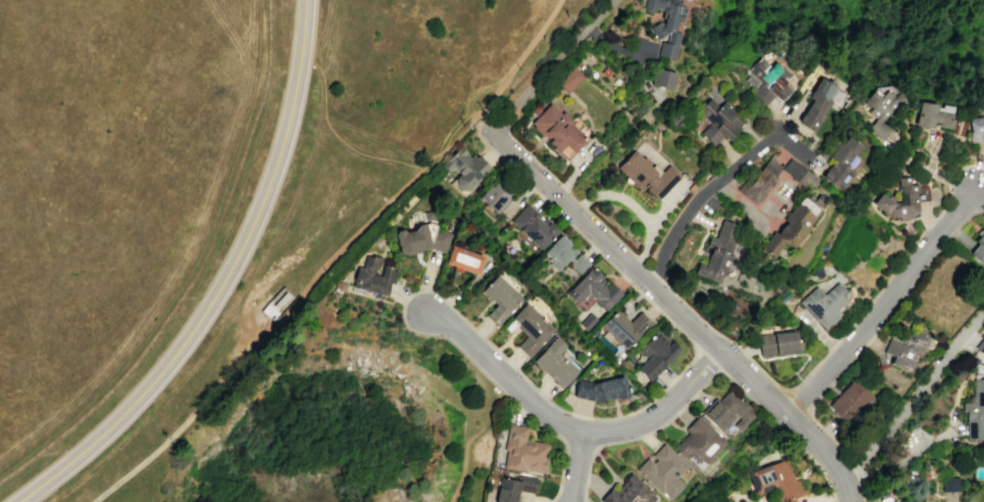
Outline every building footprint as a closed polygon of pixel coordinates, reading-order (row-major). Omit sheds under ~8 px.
[(680,33),(674,32),(676,21),(679,22),(683,0),(645,0),(643,9),(663,12),(660,25),(654,24),(652,35),(667,38),(666,42),(660,41),(658,56),(675,59),(680,33)] [(774,61),(769,66),(759,57),(746,70),(749,74),(743,81),(754,91),(751,94),(763,106),(773,96),(779,102),(792,89),(785,81),(790,77),(774,61)] [(583,78),(574,67),(556,83),(565,94),(583,78)] [(653,67),(675,73),(671,89),(649,83),(653,67)] [(798,122),(814,131),(838,87),(819,77),(807,98),(810,99),(798,122)] [(885,124),(905,97),(887,84),(883,90),(876,85),(864,102),(872,108),(868,112),(876,119),(868,130),(883,140),(892,129),(885,124)] [(700,133),(713,146),(723,137),(726,140),(745,123),(715,91),(696,109),(710,123),(700,133)] [(950,129),(954,107),(919,101),(915,126),(935,129),(935,126),(950,129)] [(566,161),(587,139),(550,102),(529,124),(566,161)] [(971,142),(983,140),(983,110),(980,117),(968,118),(971,142)] [(829,158),(832,161),(820,177),(837,189),(866,149),(847,134),(829,158)] [(443,163),(457,177),(452,182),(465,194),(490,168),(475,154),(471,158),(459,146),(443,163)] [(656,201),(680,175),(669,165),(660,173),(634,149),(615,168),(641,192),(643,189),(656,201)] [(756,204),(780,171),(809,191),(817,179),(789,158),(783,167),(769,157),(748,186),(743,182),(736,191),(756,204)] [(927,184),(910,185),(910,177),(899,177),(900,202),(892,202),(891,196),(876,196),(877,216),(916,215),(916,200),(927,200),(927,184)] [(495,180),(479,197),(496,214),(512,198),(495,180)] [(763,250),(773,257),(783,243),(793,249),(819,209),(812,203),(800,195),(763,250)] [(557,232),(527,204),(510,222),(540,250),(557,232)] [(423,212),(431,210),(434,218),(425,221),(423,212)] [(740,226),(721,219),(715,238),(709,236),(705,247),(710,249),(704,265),(697,263),(693,274),(720,283),(740,226)] [(452,233),(446,253),(428,248),(428,249),(405,255),(401,253),(399,254),(394,233),(396,233),(395,231),(402,229),(403,231),(405,231),(413,230),(416,224),(429,222),(437,224),(435,228),(452,233)] [(977,243),(969,254),(982,265),(983,262),(983,227),(973,240),(977,243)] [(544,254),(551,259),(547,263),(559,272),(576,248),(558,235),(544,254)] [(450,244),(483,256),(476,275),(444,263),(450,244)] [(365,255),(371,257),(372,254),(381,257),(379,265),(374,264),(371,274),(380,276),(383,265),(392,268),(392,270),(396,271),(392,284),(389,283),(385,296),(379,295),(378,299),(350,291),(357,266),(362,267),(365,255)] [(581,273),(589,262),(577,254),(570,266),(581,273)] [(566,294),(577,304),(587,294),(605,311),(621,294),(608,281),(607,283),(591,268),(566,294)] [(522,298),(497,274),(481,291),(496,304),(485,316),(496,326),(522,298)] [(335,281),(346,284),(344,291),(333,288),(335,281)] [(836,282),(845,292),(840,297),(844,301),(843,302),(846,305),(837,313),(840,317),(824,331),(798,302),(815,286),(822,294),(836,282)] [(554,329),(526,302),(510,319),(527,336),(516,347),(528,357),(554,329)] [(625,349),(650,323),(639,312),(630,322),(616,309),(600,326),(625,349)] [(882,352),(893,357),(890,363),(910,371),(917,353),(921,354),(929,337),(909,328),(904,340),(890,334),(882,352)] [(646,358),(636,369),(649,381),(678,349),(656,329),(637,350),(646,358)] [(757,335),(795,330),(797,352),(759,356),(757,335)] [(974,347),(983,356),(983,335),(974,347)] [(566,346),(556,336),(532,363),(561,389),(578,370),(560,354),(566,346)] [(576,380),(574,398),(599,401),(614,398),(617,399),(628,397),(624,376),(593,382),(576,380)] [(870,396),(851,379),(827,407),(845,423),(870,396)] [(983,439),(983,379),(972,379),(973,403),(964,403),(965,440),(983,439)] [(755,414),(728,390),(718,400),(716,398),(702,414),(721,431),(735,416),(739,420),(733,426),(739,432),(755,414)] [(726,443),(697,416),(684,430),(687,433),(675,446),(701,470),(726,443)] [(547,444),(525,439),(527,427),(508,423),(503,450),(505,450),(502,468),(525,472),(526,470),(544,473),(547,459),(545,458),(547,444)] [(687,466),(663,443),(649,457),(648,456),(635,469),(668,501),(683,485),(675,477),(687,466)] [(772,489),(777,501),(787,501),(802,497),(788,458),(747,472),(755,495),(772,489)] [(602,501),(652,501),(656,497),(652,494),(653,493),(630,473),(615,490),(611,487),(600,500),(602,501)] [(518,491),(516,501),(494,501),(499,477),(518,480),(519,475),(536,478),(533,493),(518,491)] [(942,491),(958,491),(958,478),(942,477),(942,491)]
